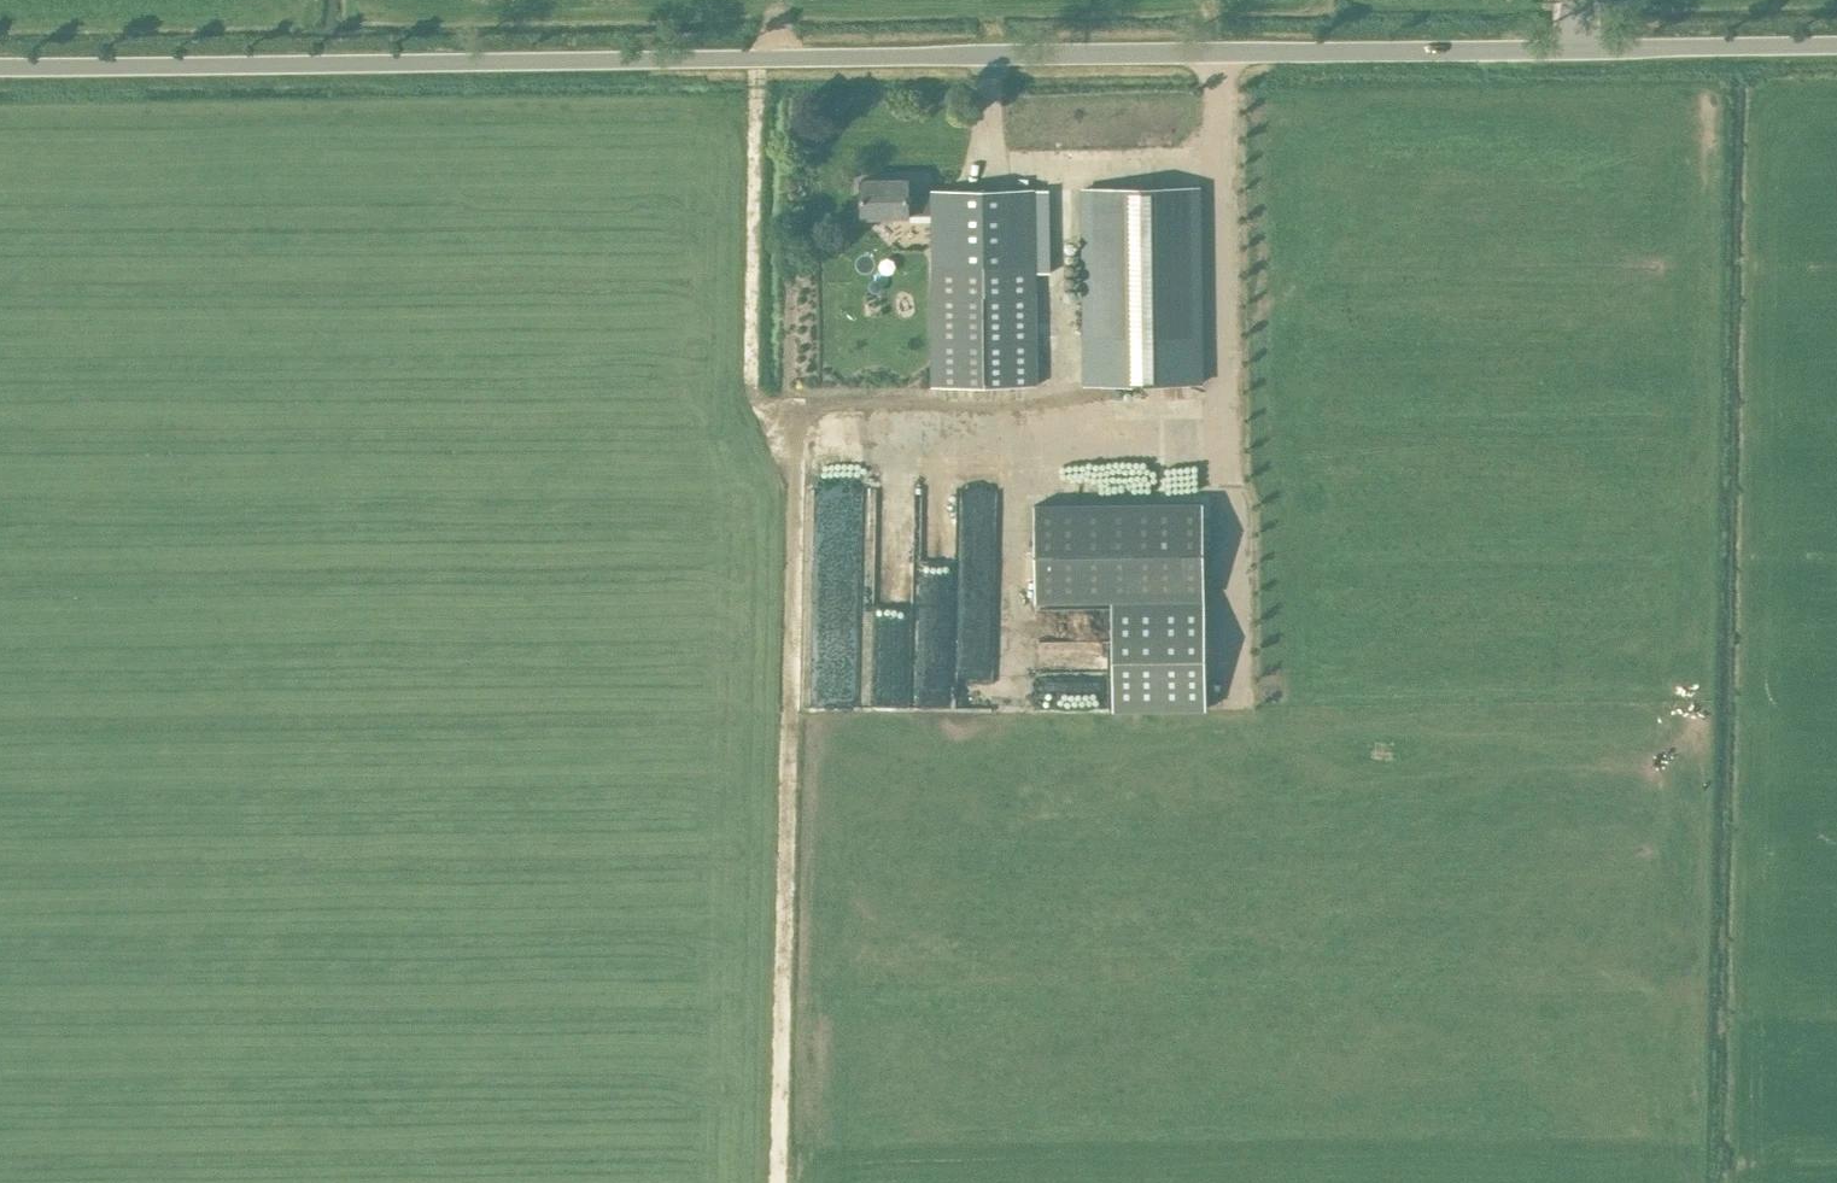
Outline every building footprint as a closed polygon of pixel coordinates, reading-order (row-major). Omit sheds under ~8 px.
[(909,179),(906,179),(861,179),(862,217),(909,216),(909,214),(931,214),(932,290),(937,290),(939,386),(994,385),(993,289),(1037,288),(1036,188),(930,189),(930,194),(909,194),(909,179)] [(1081,187),(1084,386),(1203,384),(1201,264),(1220,265),(1219,185),(1081,187)] [(1038,602),(1113,601),(1115,710),(1208,708),(1204,502),(1036,506),(1038,602)]
